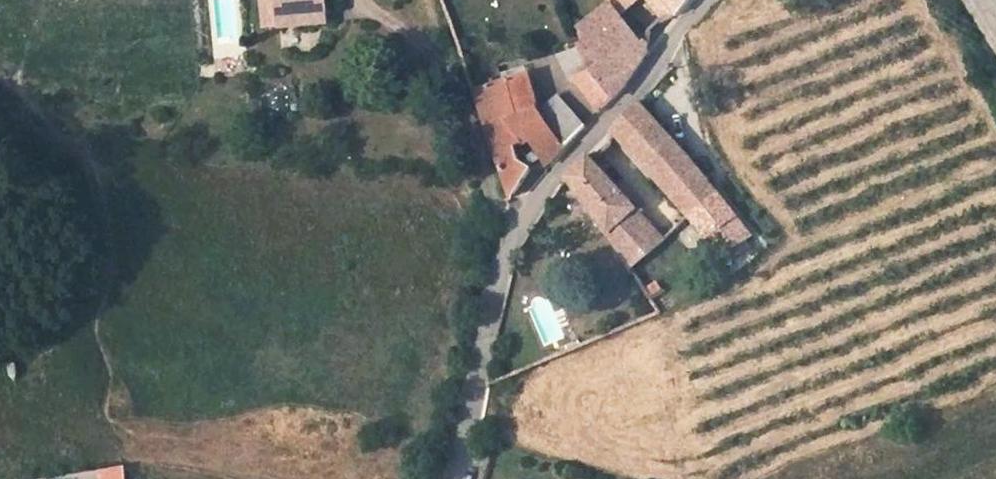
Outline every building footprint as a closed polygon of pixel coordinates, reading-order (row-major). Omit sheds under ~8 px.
[(282,27),(324,23),(321,0),(279,0),(282,27)] [(324,23),(331,22),(328,0),(321,0),(324,23)] [(607,0),(593,0),(582,8),(592,21),(611,5),(607,0)] [(662,24),(678,15),(665,0),(643,0),(662,24)] [(678,15),(690,0),(665,0),(678,15)] [(638,40),(611,5),(592,21),(581,29),(591,43),(586,46),(579,49),(590,70),(611,99),(618,93),(636,68),(648,51),(650,41),(645,35),(638,40)] [(573,76),(590,70),(579,49),(560,56),(571,77),(573,76)] [(573,76),(599,112),(611,99),(590,70),(573,76)] [(540,114),(527,76),(477,92),(512,198),(529,172),(534,166),(529,163),(526,168),(522,166),(516,149),(522,145),(519,139),(527,134),(531,141),(547,167),(564,149),(540,114)] [(670,117),(651,93),(641,105),(660,126),(670,117)] [(558,98),(540,114),(564,149),(584,127),(558,98)] [(704,240),(718,258),(750,236),(701,172),(660,126),(641,105),(613,134),(706,238),(704,240)] [(522,145),(531,141),(527,134),(519,139),(522,145)] [(567,179),(615,246),(628,235),(621,225),(628,219),(632,223),(642,216),(594,164),(588,158),(567,179)] [(615,246),(632,270),(664,242),(642,216),(632,223),(628,219),(621,225),(628,235),(615,246)] [(665,293),(659,284),(647,292),(652,300),(665,293)]
